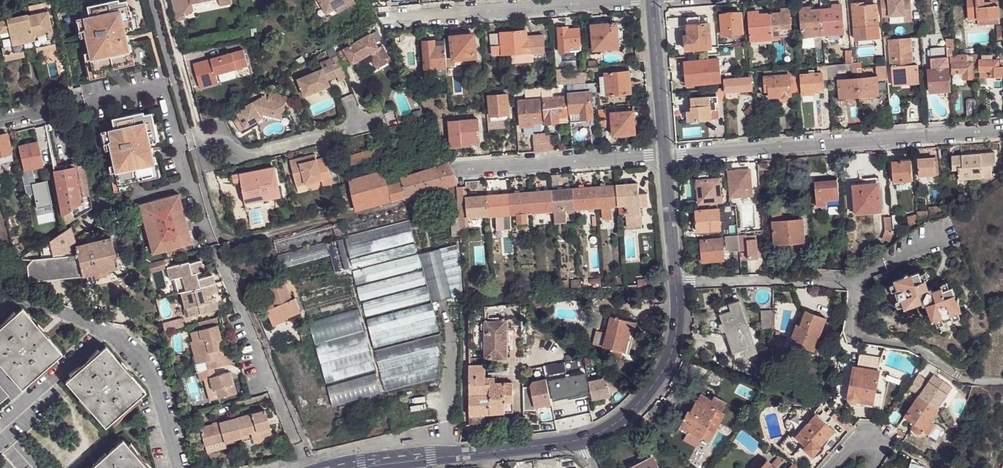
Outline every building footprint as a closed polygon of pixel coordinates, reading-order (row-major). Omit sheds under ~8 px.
[(178,22),(185,20),(184,14),(181,0),(173,0),(178,22)] [(184,14),(196,12),(194,4),(215,0),(181,0),(184,14)] [(324,7),(332,2),(337,11),(356,0),(320,0),(324,7)] [(890,17),(904,16),(905,22),(913,21),(911,0),(889,0),(890,17)] [(976,0),(968,0),(970,20),(978,19),(976,0)] [(978,19),(1000,17),(998,2),(983,3),(983,0),(976,0),(978,19)] [(133,28),(129,11),(127,1),(119,3),(119,1),(89,8),(91,17),(84,19),(87,30),(85,31),(87,38),(90,53),(85,54),(87,61),(92,60),(95,74),(104,72),(103,69),(113,67),(129,63),(127,53),(133,51),(131,44),(129,45),(126,30),(133,28)] [(332,2),(324,7),(329,16),(337,11),(332,2)] [(871,27),(878,26),(876,5),(864,6),(864,4),(853,4),(854,28),(871,27)] [(832,10),(821,10),(823,36),(823,40),(824,44),(830,43),(829,35),(844,34),(842,5),(832,6),(832,10)] [(823,36),(821,10),(810,11),(810,8),(800,9),(802,37),(823,36)] [(778,14),(770,14),(772,40),(781,39),(792,38),(790,9),(778,11),(778,14)] [(134,10),(129,11),(133,28),(138,27),(134,10)] [(3,56),(23,51),(36,48),(55,44),(47,11),(27,15),(27,14),(6,19),(6,20),(0,22),(0,42),(3,56)] [(772,40),(770,14),(758,15),(758,12),(749,13),(751,42),(772,40)] [(741,13),(721,15),(723,35),(743,33),(741,13)] [(688,17),(688,25),(701,24),(700,16),(688,17)] [(1000,17),(978,19),(979,26),(1000,24),(1000,17)] [(82,39),(87,38),(85,31),(87,30),(84,19),(78,20),(82,39)] [(604,49),(608,49),(619,48),(617,23),(592,25),(594,50),(604,49)] [(701,24),(688,25),(689,36),(685,36),(685,39),(683,41),(683,46),(686,47),(686,50),(708,49),(711,48),(709,23),(701,24)] [(560,52),(574,51),(574,46),(580,45),(579,29),(567,30),(567,27),(558,28),(560,52)] [(501,33),(502,46),(503,54),(533,52),(533,53),(544,52),(543,36),(535,36),(535,35),(526,36),(526,31),(501,33)] [(491,47),(502,46),(501,33),(490,34),(491,47)] [(371,34),(336,54),(337,56),(343,68),(351,63),(352,65),(370,55),(378,69),(391,61),(383,46),(379,48),(371,34)] [(453,59),(476,57),(474,35),(451,37),(452,39),(453,56),(453,59)] [(911,38),(890,40),(893,81),(910,79),(910,84),(920,84),(918,64),(913,65),(911,38)] [(452,39),(444,40),(445,46),(446,57),(453,56),(452,39)] [(446,57),(445,46),(434,47),(434,41),(423,42),(425,69),(435,68),(443,67),(446,67),(446,57)] [(56,49),(55,44),(36,48),(37,54),(56,49)] [(503,54),(502,46),(491,47),(492,55),(503,54)] [(931,49),(932,58),(948,57),(947,49),(947,47),(931,49)] [(37,54),(36,48),(23,51),(24,57),(37,54)] [(644,59),(643,48),(636,49),(637,60),(644,59)] [(720,55),(719,48),(711,48),(708,49),(709,56),(720,55)] [(244,49),(194,65),(201,88),(219,83),(216,75),(249,65),(244,49)] [(947,49),(948,57),(951,57),(956,56),(955,49),(947,49)] [(23,51),(3,56),(4,61),(24,57),(23,51)] [(136,65),(133,51),(127,53),(129,63),(113,67),(114,70),(136,65)] [(860,55),(852,55),(853,64),(853,69),(861,69),(860,55)] [(343,68),(337,56),(333,58),(336,64),(332,65),(337,77),(338,80),(346,77),(343,68)] [(476,64),(476,57),(453,59),(454,65),(476,64)] [(948,57),(932,58),(932,65),(933,71),(929,71),(930,93),(947,92),(950,92),(948,57)] [(326,61),(329,67),(332,65),(336,64),(333,58),(326,61)] [(105,77),(104,72),(95,74),(92,60),(87,61),(91,80),(105,77)] [(720,74),(721,74),(720,60),(710,61),(712,83),(721,82),(720,74)] [(710,61),(685,62),(686,69),(686,79),(687,85),(712,83),(710,61)] [(990,78),(1002,77),(1002,67),(998,67),(998,61),(979,61),(980,72),(981,72),(990,72),(990,78)] [(966,63),(953,63),(953,74),(963,74),(964,79),(972,79),(972,63),(966,63)] [(329,67),(324,69),(329,81),(337,77),(332,65),(329,67)] [(836,66),(827,66),(828,72),(829,80),(829,81),(837,81),(836,71),(836,66)] [(447,72),(446,67),(443,67),(435,68),(436,77),(447,76),(447,72)] [(887,77),(887,67),(876,67),(877,78),(887,77)] [(312,74),(307,76),(298,80),(305,97),(331,86),(329,81),(324,69),(312,74)] [(557,69),(558,85),(567,84),(568,84),(577,84),(586,83),(585,72),(567,74),(567,69),(557,69)] [(791,93),(790,76),(789,70),(775,71),(775,77),(765,78),(766,98),(792,96),(791,93)] [(606,78),(608,95),(632,93),(630,71),(606,73),(606,78)] [(814,74),(809,74),(801,75),(802,95),(812,94),(812,91),(824,90),(823,81),(822,74),(814,74)] [(751,78),(739,79),(724,80),(725,88),(726,93),(752,91),(751,78)] [(878,84),(877,78),(839,81),(840,86),(840,92),(840,99),(879,96),(878,89),(878,84)] [(586,84),(587,93),(591,93),(592,96),(597,96),(596,83),(586,84)] [(548,86),(541,86),(542,92),(543,99),(544,99),(553,98),(552,91),(568,90),(567,84),(558,85),(548,86)] [(723,93),(722,89),(719,89),(715,90),(715,92),(716,92),(716,97),(691,99),(692,106),(692,111),(687,111),(688,122),(711,120),(710,108),(716,108),(715,103),(724,102),(723,93)] [(276,114),(282,115),(286,97),(269,93),(267,100),(259,99),(230,115),(240,132),(258,122),(255,117),(259,114),(275,118),(276,114)] [(587,93),(568,94),(570,114),(572,113),(572,123),(583,122),(583,119),(593,118),(592,96),(591,93),(587,93)] [(491,116),(509,115),(508,94),(489,96),(491,116)] [(553,98),(544,99),(546,124),(559,123),(559,117),(568,117),(566,97),(553,98)] [(534,123),(541,122),(542,122),(540,99),(519,101),(521,127),(534,126),(534,123)] [(719,120),(718,109),(716,109),(716,108),(710,108),(711,120),(719,120)] [(605,109),(598,109),(600,127),(613,126),(612,113),(606,114),(605,109)] [(205,111),(199,112),(202,123),(207,120),(205,111)] [(612,113),(613,126),(614,136),(636,134),(634,111),(627,112),(612,113)] [(127,182),(137,179),(153,176),(151,165),(157,164),(156,157),(153,158),(150,143),(157,141),(154,124),(151,114),(144,116),(143,113),(113,120),(115,129),(109,131),(111,142),(109,143),(111,150),(114,165),(109,166),(111,173),(116,172),(119,186),(128,184),(127,182)] [(78,119),(79,125),(90,123),(88,117),(78,119)] [(438,118),(430,121),(433,127),(440,123),(438,118)] [(463,144),(470,143),(478,142),(480,142),(478,119),(449,121),(451,147),(463,147),(463,144)] [(259,124),(258,122),(240,132),(241,134),(259,124)] [(158,123),(154,124),(157,141),(162,140),(158,123)] [(107,151),(111,150),(109,143),(111,142),(109,131),(103,132),(107,151)] [(0,135),(0,163),(3,163),(13,160),(7,134),(0,135)] [(545,136),(547,151),(554,150),(553,135),(545,136)] [(539,152),(547,151),(545,136),(538,136),(539,152)] [(38,142),(18,146),(24,170),(20,171),(26,197),(34,195),(37,209),(52,206),(47,181),(35,184),(32,169),(43,166),(38,142)] [(398,142),(391,144),(393,152),(400,150),(398,142)] [(393,152),(391,144),(345,156),(347,164),(393,152)] [(995,153),(952,156),(953,171),(958,171),(959,180),(992,177),(991,166),(996,165),(995,153)] [(308,161),(307,158),(292,162),(298,187),(324,181),(332,179),(326,160),(318,162),(317,156),(311,157),(312,160),(308,161)] [(934,158),(917,159),(919,177),(935,175),(934,158)] [(418,160),(409,163),(412,175),(422,171),(418,160)] [(912,181),(910,161),(906,162),(893,163),(894,182),(912,181)] [(1,196),(10,194),(3,163),(0,163),(0,192),(1,196)] [(384,171),(389,186),(402,182),(401,178),(412,175),(409,163),(393,168),(384,171)] [(456,177),(448,163),(443,165),(424,171),(422,171),(429,191),(438,188),(438,190),(440,192),(444,191),(446,189),(445,187),(457,182),(456,177)] [(153,176),(137,179),(138,182),(160,177),(157,164),(151,165),(153,176)] [(83,165),(73,167),(80,204),(89,198),(83,165)] [(57,170),(54,171),(62,216),(80,204),(73,167),(57,170)] [(277,168),(241,175),(243,184),(246,200),(264,197),(265,202),(283,199),(277,168)] [(378,204),(393,201),(389,186),(384,171),(370,175),(378,204)] [(429,191),(422,171),(412,175),(401,178),(402,182),(406,197),(428,191),(429,191)] [(752,196),(750,176),(741,177),(740,171),(727,172),(729,198),(752,196)] [(129,190),(128,184),(119,186),(116,172),(111,173),(115,193),(129,190)] [(243,184),(241,175),(234,177),(235,185),(243,184)] [(357,210),(378,204),(370,175),(351,180),(357,208),(357,210)] [(827,201),(838,200),(836,178),(835,178),(835,180),(815,182),(816,206),(827,205),(827,201)] [(867,187),(879,186),(878,178),(867,179),(867,185),(867,187)] [(333,186),(332,179),(324,181),(325,187),(333,186)] [(699,204),(707,203),(722,202),(720,179),(709,180),(700,180),(697,181),(699,204)] [(979,189),(989,183),(986,179),(976,185),(976,186),(979,189)] [(389,186),(393,201),(406,197),(402,182),(389,186)] [(618,206),(619,216),(627,215),(627,218),(642,216),(641,206),(649,206),(648,193),(639,194),(639,183),(617,185),(618,206)] [(611,207),(618,206),(617,185),(595,187),(597,208),(603,207),(604,220),(612,219),(611,207)] [(881,212),(879,186),(867,187),(867,185),(853,186),(855,214),(881,212)] [(458,197),(460,226),(465,226),(467,226),(469,224),(469,218),(490,216),(488,195),(466,197),(465,187),(458,188),(458,197)] [(575,209),(597,208),(595,187),(574,188),(575,209)] [(568,210),(575,209),(574,188),(559,190),(552,190),(554,211),(555,223),(567,222),(566,210),(568,210)] [(533,213),(554,211),(552,190),(531,192),(533,213)] [(526,213),(533,213),(531,192),(509,194),(511,214),(517,214),(526,213)] [(138,204),(151,255),(191,244),(177,194),(138,204)] [(490,216),(511,214),(509,194),(488,195),(490,216)] [(266,209),(265,202),(264,197),(246,200),(249,212),(266,209)] [(64,227),(67,225),(91,209),(89,198),(80,204),(62,216),(64,227)] [(932,216),(943,212),(942,208),(931,209),(931,211),(932,216)] [(719,210),(696,211),(698,232),(721,230),(719,210)] [(917,222),(932,216),(931,211),(917,215),(917,222)] [(407,212),(374,221),(375,225),(408,217),(407,212)] [(74,240),(93,227),(89,213),(68,228),(74,240)] [(527,222),(526,213),(517,214),(518,223),(527,222)] [(785,244),(805,243),(803,220),(782,221),(782,213),(772,213),(774,245),(775,245),(776,248),(779,249),(782,249),(784,247),(785,244)] [(909,226),(917,222),(917,215),(908,218),(909,226)] [(274,243),(277,253),(375,227),(375,225),(374,221),(372,216),(342,224),(342,223),(274,243)] [(642,225),(642,216),(627,218),(628,227),(642,225)] [(894,230),(902,229),(901,216),(893,216),(894,230)] [(887,240),(891,237),(893,229),(892,217),(885,218),(886,231),(882,239),(887,240)] [(409,221),(344,238),(349,258),(414,241),(409,221)] [(69,244),(74,240),(68,228),(50,241),(53,255),(71,251),(69,244)] [(738,235),(740,251),(750,250),(751,259),(760,258),(758,234),(738,235)] [(730,252),(740,251),(738,235),(723,237),(724,248),(723,248),(722,239),(701,241),(703,262),(731,260),(730,252)] [(77,255),(82,276),(94,273),(105,270),(119,267),(111,237),(74,246),(77,255)] [(338,240),(331,242),(339,271),(347,269),(338,240)] [(277,256),(281,269),(330,256),(326,243),(277,256)] [(415,245),(351,261),(353,268),(417,252),(415,245)] [(32,249),(16,261),(0,274),(0,279),(14,283),(29,281),(28,265),(33,259),(47,258),(44,247),(32,249)] [(440,250),(420,255),(432,303),(452,299),(440,250)] [(29,281),(82,276),(77,255),(72,255),(72,256),(47,258),(33,259),(28,265),(29,281)] [(419,255),(354,272),(358,286),(422,268),(419,255)] [(180,290),(213,282),(212,275),(196,279),(195,273),(203,271),(200,260),(187,263),(187,262),(165,268),(168,280),(173,279),(177,291),(180,290)] [(107,275),(105,270),(94,273),(95,278),(107,275)] [(423,272),(358,288),(362,301),(426,285),(423,272)] [(888,272),(874,277),(877,284),(891,279),(888,272)] [(902,300),(904,307),(905,310),(923,304),(924,307),(927,306),(933,323),(937,322),(943,320),(944,322),(954,319),(952,316),(959,314),(962,313),(953,288),(950,289),(944,292),(942,288),(933,292),(932,290),(930,290),(926,280),(923,281),(921,275),(920,272),(895,281),(896,284),(898,291),(896,291),(899,301),(902,300)] [(658,277),(639,279),(640,286),(659,283),(658,277)] [(573,290),(581,289),(580,278),(572,279),(573,290)] [(216,290),(214,281),(213,282),(180,290),(182,298),(184,306),(187,306),(189,315),(217,307),(214,296),(211,297),(207,298),(205,293),(210,292),(216,290)] [(263,304),(272,325),(283,321),(281,314),(293,309),(295,314),(300,312),(295,298),(291,299),(284,281),(266,289),(271,301),(263,304)] [(560,291),(570,290),(569,281),(559,282),(560,291)] [(551,292),(560,291),(559,282),(550,283),(551,292)] [(942,286),(942,288),(944,292),(950,289),(948,283),(942,286)] [(427,288),(362,304),(366,317),(430,301),(427,288)] [(303,303),(308,320),(355,307),(350,289),(303,303)] [(182,317),(189,315),(187,306),(184,306),(182,298),(178,299),(182,317)] [(728,335),(748,326),(740,301),(730,304),(732,310),(721,315),(728,335)] [(520,302),(485,306),(486,322),(486,359),(509,358),(508,320),(523,318),(522,302),(520,302)] [(719,309),(721,315),(732,310),(730,304),(719,309)] [(431,305),(367,321),(374,349),(439,332),(431,305)] [(60,353),(20,308),(0,326),(0,365),(21,388),(60,353)] [(296,318),(295,314),(293,309),(281,314),(283,321),(284,323),(296,318)] [(357,310),(310,323),(325,384),(374,370),(357,310)] [(791,343),(806,349),(815,352),(827,319),(807,311),(801,327),(798,326),(791,343)] [(630,329),(632,321),(613,316),(609,333),(598,330),(595,343),(605,346),(603,352),(622,357),(624,351),(627,352),(627,351),(633,330),(630,329)] [(762,328),(773,330),(773,321),(771,321),(764,321),(762,320),(762,328)] [(638,322),(632,321),(630,329),(633,330),(636,331),(638,322)] [(205,366),(206,369),(214,367),(230,362),(228,355),(223,356),(221,348),(218,349),(215,341),(218,340),(220,340),(216,325),(188,333),(191,342),(188,342),(192,356),(197,355),(199,363),(206,361),(207,363),(205,366)] [(758,353),(748,326),(728,335),(734,353),(746,349),(748,356),(758,353)] [(636,331),(633,330),(627,351),(630,352),(636,331)] [(309,340),(305,331),(298,334),(302,343),(309,340)] [(374,352),(379,372),(440,357),(440,335),(374,352)] [(804,354),(806,349),(791,343),(789,349),(804,354)] [(105,346),(65,381),(104,426),(144,391),(105,346)] [(746,349),(734,353),(736,360),(748,356),(746,349)] [(196,371),(198,371),(206,369),(205,366),(207,363),(206,361),(199,363),(197,355),(192,356),(196,371)] [(856,355),(854,367),(879,372),(881,360),(856,355)] [(440,357),(379,372),(385,393),(440,379),(440,357)] [(548,365),(549,375),(566,372),(565,362),(548,365)] [(206,369),(198,371),(201,380),(207,377),(210,377),(213,389),(217,388),(219,397),(236,393),(234,382),(232,383),(230,371),(216,375),(214,367),(206,369)] [(470,367),(470,385),(486,385),(486,379),(487,367),(470,367)] [(879,372),(854,367),(848,397),(848,398),(849,402),(852,404),(856,404),(859,402),(860,400),(860,399),(875,402),(876,394),(880,372),(879,372)] [(770,378),(767,372),(762,374),(765,381),(770,378)] [(587,384),(585,374),(585,373),(567,377),(569,385),(562,387),(564,398),(588,393),(587,384)] [(920,375),(910,389),(920,396),(939,409),(954,386),(936,374),(931,382),(920,375)] [(213,399),(219,397),(217,388),(213,389),(210,377),(207,377),(213,399)] [(569,385),(567,377),(549,380),(553,400),(564,398),(562,387),(569,385)] [(547,378),(533,382),(531,385),(531,387),(524,387),(524,411),(536,411),(536,409),(553,405),(547,378)] [(604,379),(590,381),(590,383),(594,400),(612,396),(611,393),(624,390),(611,379),(609,382),(604,379)] [(751,380),(747,379),(739,394),(743,396),(751,380)] [(470,395),(470,416),(470,422),(478,421),(478,431),(483,430),(483,416),(504,415),(505,384),(495,384),(491,385),(491,394),(470,395)] [(505,384),(504,415),(515,414),(515,384),(505,384)] [(470,385),(470,395),(491,394),(491,385),(486,385),(470,385)] [(689,432),(702,439),(717,411),(721,414),(726,404),(714,397),(712,401),(701,396),(697,402),(696,401),(690,414),(688,412),(680,428),(689,432)] [(920,396),(906,417),(918,425),(916,428),(916,431),(917,434),(920,436),(924,435),(927,433),(931,436),(938,425),(932,422),(940,410),(939,409),(920,396)] [(856,404),(857,407),(876,410),(877,403),(875,402),(860,399),(860,400),(859,402),(856,404)] [(263,410),(234,418),(239,435),(249,433),(259,430),(261,436),(269,434),(263,410)] [(717,411),(702,439),(711,444),(726,416),(721,414),(717,411)] [(804,442),(801,445),(805,449),(813,439),(828,424),(817,414),(797,436),(804,442)] [(239,435),(234,418),(198,427),(203,446),(222,441),(222,443),(240,438),(239,435)] [(835,432),(828,424),(813,439),(821,447),(835,432)] [(251,439),(261,436),(259,430),(249,433),(251,439)] [(698,448),(702,439),(689,432),(684,441),(698,448)] [(794,439),(801,445),(804,442),(797,436),(794,439)] [(89,467),(147,467),(121,439),(89,467)] [(821,447),(813,439),(805,449),(814,457),(822,448),(821,447)] [(652,459),(635,467),(636,467),(657,467),(652,459)] [(773,467),(774,467),(782,467),(779,465),(781,463),(778,460),(773,467)]
